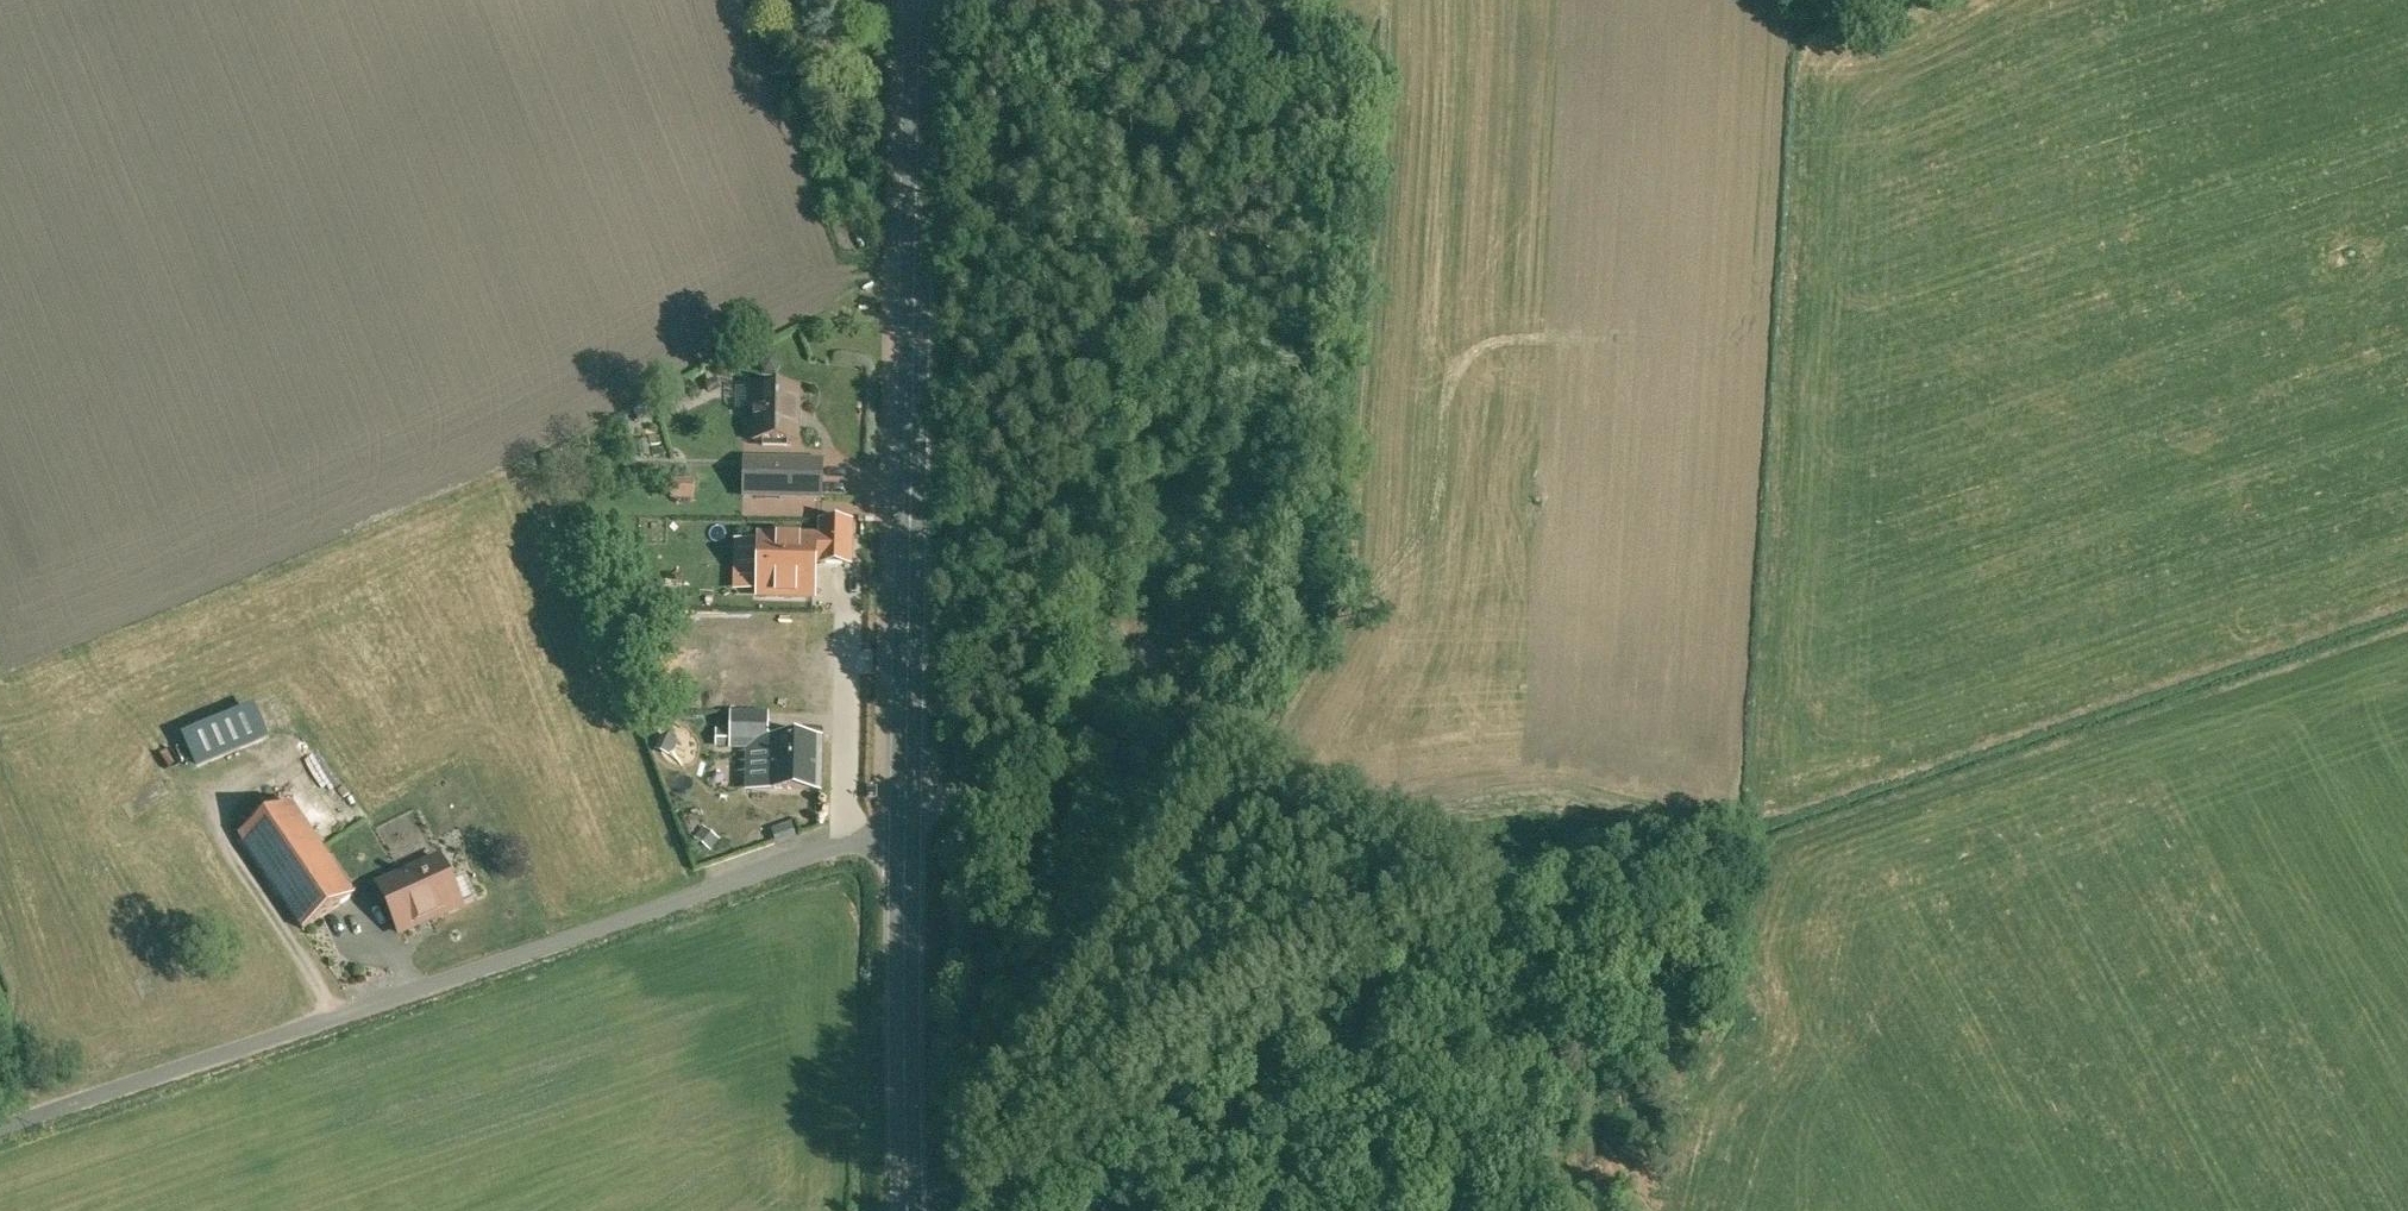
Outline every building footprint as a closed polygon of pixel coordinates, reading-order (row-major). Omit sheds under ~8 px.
[(795,1),(791,1),(790,8),(802,8),(802,4),(841,4),(841,0),(795,0),(795,1)] [(795,376),(746,376),(747,447),(796,446),(795,376)] [(820,459),(746,458),(745,492),(819,493),(820,459)] [(814,535),(756,534),(755,592),(815,593),(816,558),(850,559),(851,518),(814,517),(814,535)] [(768,712),(728,711),(728,747),(746,747),(745,791),(819,793),(820,745),(767,743),(768,712)] [(267,739),(259,721),(193,752),(202,770),(267,739)] [(346,895),(279,794),(236,823),(303,924),(346,895)] [(378,889),(400,937),(462,908),(440,860),(378,889)]
